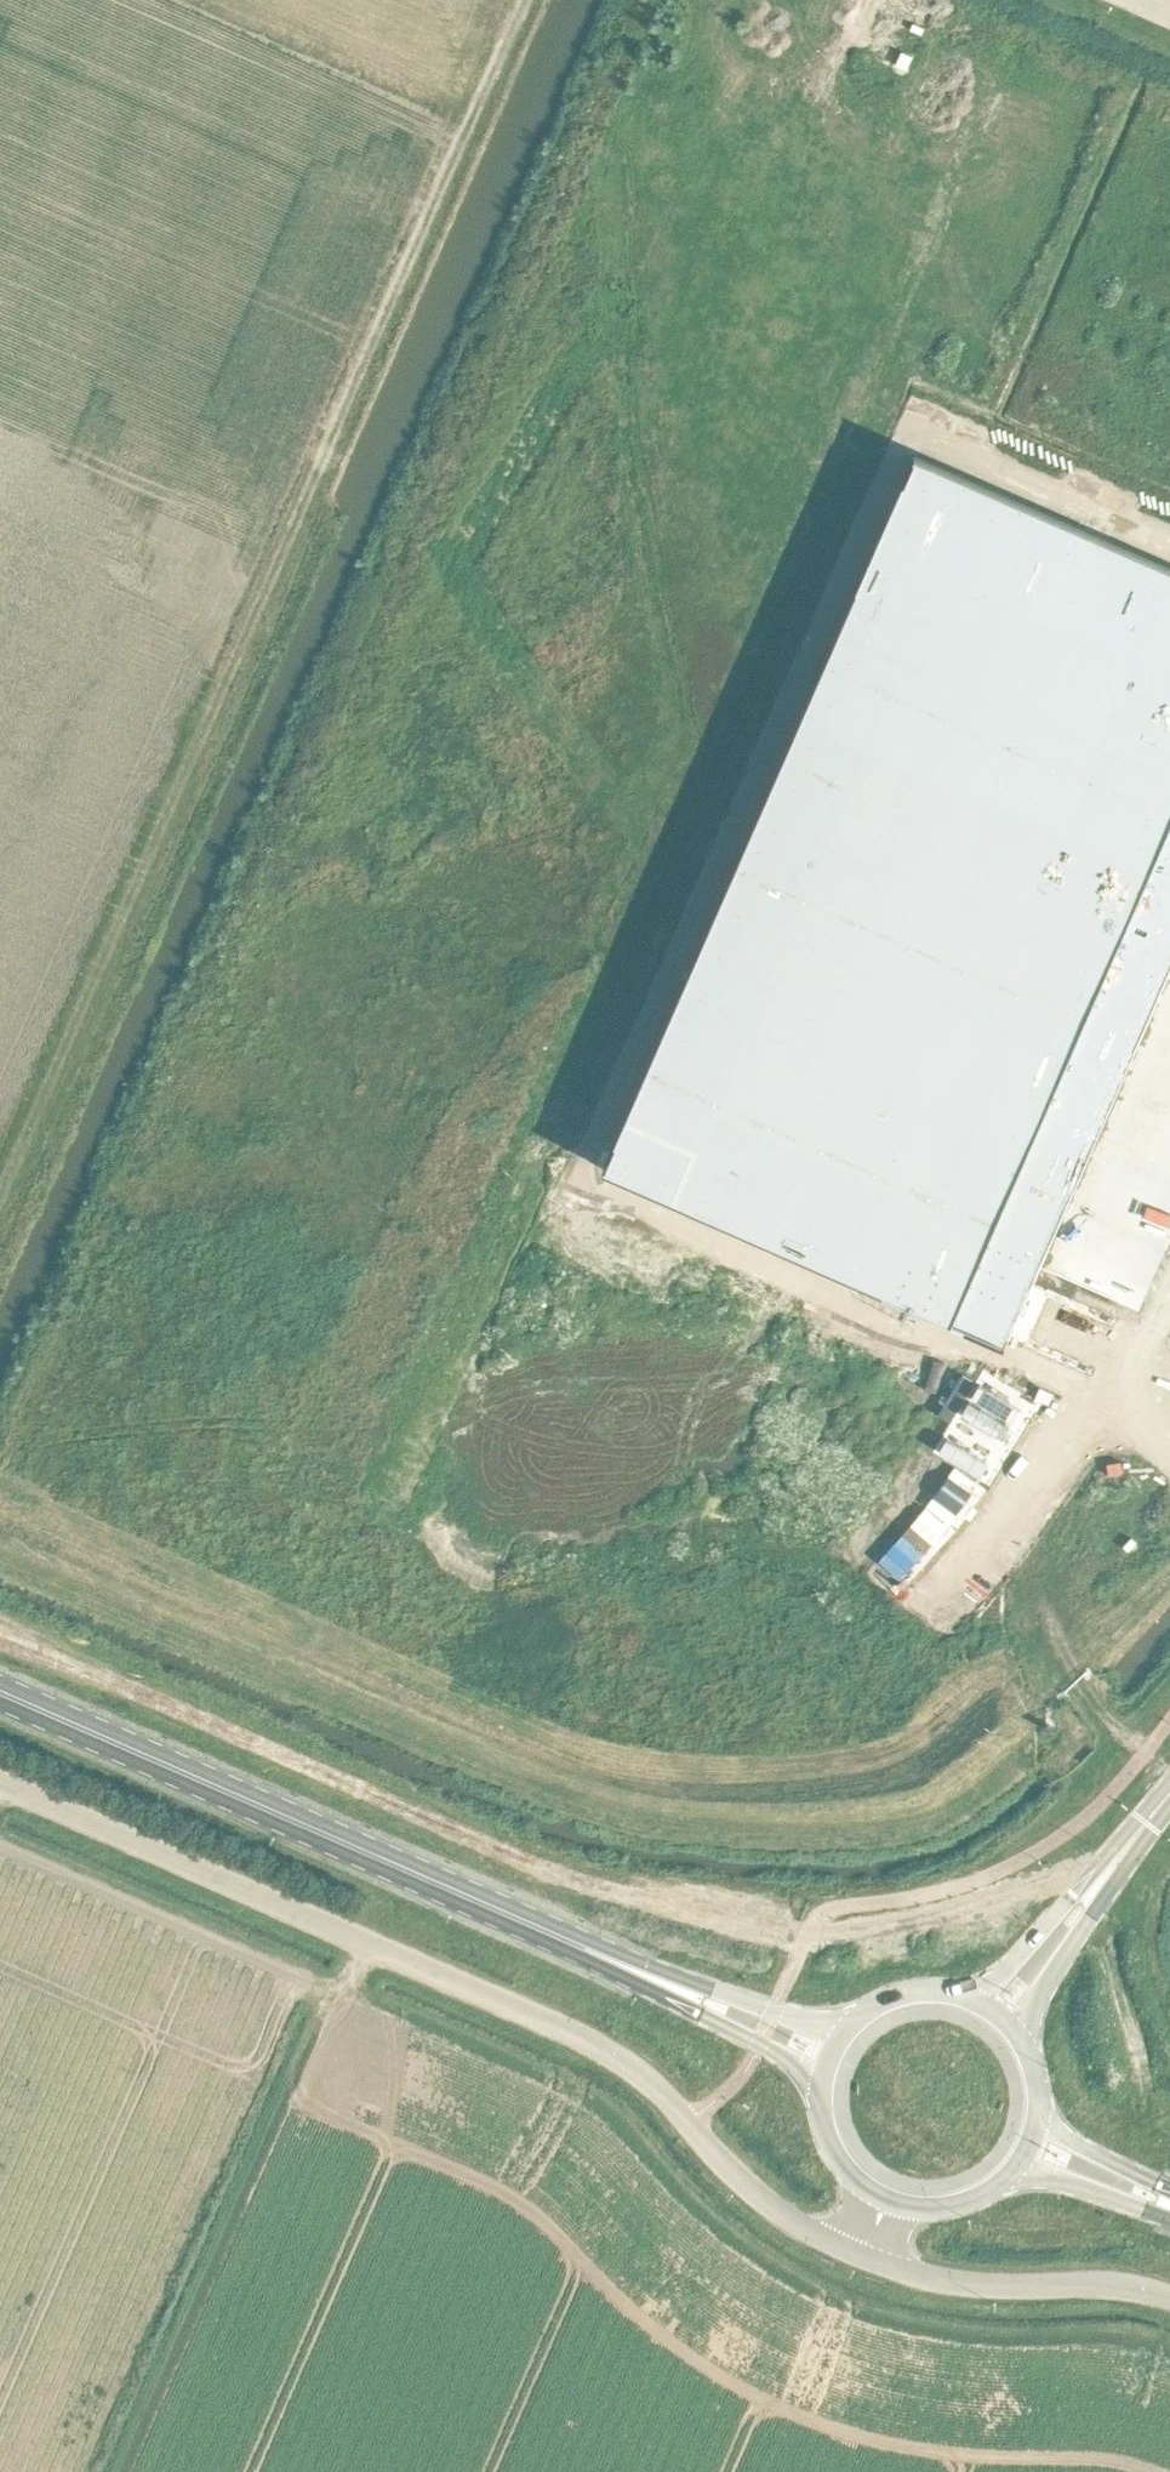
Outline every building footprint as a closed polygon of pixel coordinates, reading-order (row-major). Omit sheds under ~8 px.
[(896,0),(894,6),(904,11),(907,5),(896,0)] [(602,1167),(1005,1344),(1006,1341),(1006,1340),(1008,1336),(1024,1342),(1023,1344),(1029,1347),(1032,1341),(1029,1339),(1047,1297),(1051,1298),(1054,1291),(1047,1289),(1047,1291),(1031,1284),(1033,1279),(1169,968),(1169,566),(915,454),(602,1167)]
